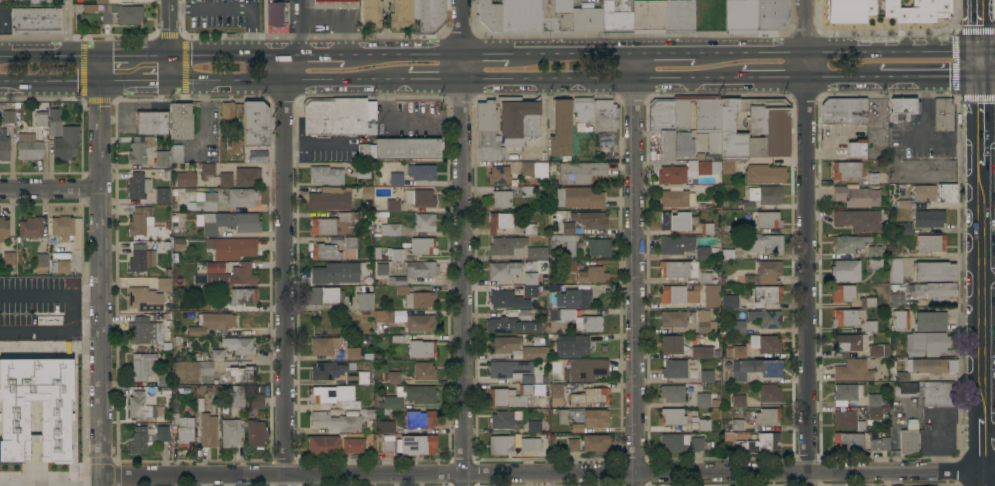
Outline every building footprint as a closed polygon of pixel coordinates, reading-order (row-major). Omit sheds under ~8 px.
[(313,9),(313,0),(357,0),(357,9),(344,9),(313,9)] [(362,28),(361,0),(381,0),(381,19),(381,28),(362,28)] [(392,13),(392,0),(444,0),(444,20),(445,22),(433,34),(411,35),(411,32),(404,32),(403,28),(388,28),(388,13),(392,13)] [(478,15),(477,0),(571,0),(571,8),(602,8),(602,31),(571,31),(571,34),(541,35),(500,35),(500,34),(488,34),(475,22),(475,15),(478,15)] [(602,0),(613,0),(613,4),(626,4),(626,0),(647,0),(647,1),(664,1),(664,0),(693,0),(694,33),(663,33),(633,34),(633,31),(602,31),(602,8),(602,0)] [(725,34),(725,0),(788,0),(788,9),(788,20),(788,23),(786,26),(783,29),(781,30),(779,31),(756,31),(756,34),(725,34)] [(826,24),(826,0),(865,0),(865,25),(826,24)] [(866,15),(866,0),(876,0),(876,15),(866,15)] [(883,18),(883,0),(952,0),(952,11),(940,23),(894,23),(894,17),(883,18)] [(288,24),(286,24),(286,25),(268,26),(268,2),(288,2),(288,24)] [(118,5),(118,6),(143,6),(143,21),(140,21),(140,24),(102,24),(102,15),(82,15),(82,5),(118,5)] [(11,8),(60,8),(60,34),(14,34),(14,31),(11,31),(11,8)] [(9,31),(10,11),(0,11),(0,31),(9,31)] [(366,98),(366,135),(304,136),(304,113),(302,113),(302,105),(302,103),(304,101),(306,100),(309,99),(366,98)] [(591,98),(591,110),(592,110),(592,118),(589,118),(588,127),(591,127),(591,132),(576,132),(576,112),(573,112),(573,98),(591,98)] [(866,98),(866,125),(821,125),(821,105),(826,99),(866,98)] [(952,131),(934,131),(934,99),(952,98),(952,131)] [(673,99),(695,99),(695,103),(688,103),(689,130),(673,130),(673,101),(673,99)] [(695,154),(695,103),(695,99),(719,99),(719,154),(713,154),(695,154)] [(719,99),(738,99),(783,99),(790,107),(791,118),(788,118),(789,144),(790,144),(790,148),(788,148),(789,157),(767,157),(767,159),(764,159),(764,157),(747,157),(747,161),(734,161),(734,174),(721,174),(720,161),(720,160),(713,160),(713,154),(719,154),(719,99)] [(915,99),(915,102),(919,102),(919,114),(909,114),(909,121),(899,121),(899,122),(889,122),(889,114),(890,114),(890,99),(915,99)] [(500,148),(504,148),(504,161),(477,161),(477,132),(476,132),(476,103),(485,103),(485,100),(494,100),(494,110),(496,110),(496,132),(494,132),(494,136),(500,136),(500,142),(500,148)] [(571,156),(549,156),(548,136),(553,136),(553,100),(570,100),(571,156)] [(593,100),(612,100),(612,104),(616,104),(616,108),(618,108),(618,129),(616,129),(616,132),(593,132),(593,100)] [(268,146),(243,146),(243,102),(261,101),(268,108),(268,146)] [(674,161),(659,161),(658,131),(649,131),(648,108),(655,101),(673,101),(673,130),(674,161)] [(234,128),(221,128),(221,103),(229,103),(229,102),(232,102),(232,103),(234,103),(234,128)] [(500,136),(501,136),(501,135),(500,135),(500,107),(498,107),(498,102),(540,102),(539,115),(539,137),(530,137),(530,142),(523,142),(523,147),(503,147),(503,144),(500,144),(500,142),(500,136)] [(169,104),(190,104),(191,114),(192,114),(192,140),(170,140),(169,104)] [(58,160),(58,157),(53,157),(53,138),(61,138),(61,136),(49,136),(49,109),(61,109),(61,126),(79,126),(79,141),(76,141),(76,157),(71,158),(71,160),(58,160)] [(167,110),(167,135),(137,135),(137,115),(136,115),(135,111),(167,110)] [(2,111),(14,111),(14,123),(2,123),(2,111)] [(47,126),(35,126),(35,112),(47,112),(47,126)] [(9,161),(0,161),(0,133),(1,133),(1,129),(5,129),(5,137),(9,137),(9,161)] [(674,157),(674,143),(675,143),(675,132),(690,132),(690,139),(694,139),(694,157),(674,157)] [(35,134),(35,141),(38,141),(38,142),(43,142),(43,157),(37,157),(37,160),(17,160),(17,156),(18,156),(18,134),(35,134)] [(145,165),(127,165),(127,155),(128,155),(128,151),(131,151),(131,143),(133,143),(133,137),(154,137),(154,146),(149,146),(149,148),(145,148),(145,165)] [(440,139),(440,159),(375,160),(375,139),(440,139)] [(235,141),(235,140),(242,140),(242,146),(241,146),(241,154),(239,154),(239,155),(235,155),(235,154),(228,154),(228,151),(230,151),(230,141),(235,141)] [(864,158),(847,157),(847,143),(855,143),(855,140),(865,140),(864,158)] [(358,144),(360,144),(360,142),(367,142),(367,144),(369,144),(369,159),(358,159),(358,144)] [(183,145),(183,164),(170,164),(170,145),(183,145)] [(168,166),(155,167),(155,152),(168,151),(168,166)] [(697,162),(710,161),(710,162),(720,162),(720,174),(710,175),(697,175),(697,162)] [(521,162),(535,162),(535,163),(548,163),(548,177),(542,178),(542,179),(539,179),(539,177),(533,177),(533,176),(521,176),(521,162)] [(215,181),(201,181),(201,168),(195,169),(195,163),(202,163),(202,164),(215,163),(215,181)] [(606,163),(607,177),(592,177),(592,178),(590,178),(590,185),(559,185),(559,163),(606,163)] [(861,163),(861,179),(840,179),(840,180),(832,180),(832,167),(833,167),(833,163),(861,163)] [(356,164),(370,164),(370,179),(356,179),(356,164)] [(767,165),(767,167),(785,167),(785,173),(787,173),(787,178),(785,178),(785,183),(781,183),(781,185),(778,185),(778,183),(745,184),(745,170),(746,170),(746,168),(747,168),(747,165),(767,165)] [(435,166),(435,172),(436,172),(436,176),(435,176),(435,181),(430,181),(427,181),(412,181),(412,176),(407,176),(407,166),(435,166)] [(509,167),(509,177),(511,177),(511,182),(509,182),(509,184),(488,184),(489,174),(491,174),(491,166),(509,167)] [(670,167),(670,166),(672,166),(672,167),(686,167),(686,168),(687,168),(687,169),(686,169),(686,177),(691,177),(691,179),(696,179),(696,185),(691,185),(691,184),(658,184),(657,173),(660,173),(660,167),(670,167)] [(329,167),(329,169),(330,169),(330,168),(333,168),(333,169),(343,169),(343,170),(344,170),(344,174),(343,174),(343,185),(326,185),(326,183),(312,183),(312,177),(310,177),(310,167),(329,167)] [(257,168),(257,169),(260,169),(260,180),(257,180),(258,186),(235,186),(235,168),(257,168)] [(128,199),(128,191),(126,191),(126,187),(128,187),(127,179),(131,179),(131,173),(143,173),(143,179),(150,179),(150,192),(143,192),(143,195),(145,195),(145,199),(128,199)] [(196,173),(196,187),(177,187),(177,189),(170,189),(170,186),(176,186),(176,173),(196,173)] [(232,173),(232,179),(234,179),(234,185),(232,185),(232,187),(219,187),(219,173),(232,173)] [(403,173),(403,187),(386,187),(386,180),(389,180),(389,173),(403,173)] [(879,173),(879,185),(867,185),(867,173),(879,173)] [(938,184),(956,184),(956,203),(938,203),(938,184)] [(845,208),(845,202),(841,202),(841,200),(833,201),(833,186),(846,186),(846,185),(858,185),(858,189),(870,189),(870,190),(879,190),(879,209),(873,209),(873,207),(871,207),(870,207),(870,208),(845,208)] [(759,205),(759,201),(748,201),(748,188),(759,188),(759,187),(781,186),(781,194),(782,194),(782,199),(779,199),(779,205),(759,205)] [(935,186),(935,202),(914,202),(914,186),(935,186)] [(373,187),(373,199),(361,199),(361,187),(373,187)] [(534,187),(534,198),(523,198),(523,187),(534,187)] [(604,192),(604,209),(588,209),(588,208),(564,208),(564,207),(556,207),(556,187),(590,188),(590,192),(604,192)] [(169,203),(155,204),(155,188),(169,188),(169,203)] [(257,189),(257,201),(254,201),(254,207),(247,207),(247,208),(245,208),(245,207),(228,207),(228,189),(257,189)] [(413,208),(413,204),(405,204),(405,190),(433,190),(433,196),(435,196),(435,208),(413,208)] [(511,191),(511,209),(489,209),(489,196),(492,196),(492,191),(511,191)] [(688,191),(688,207),(661,207),(661,200),(659,200),(659,197),(660,197),(660,191),(688,191)] [(212,193),(212,192),(214,192),(214,193),(217,193),(216,212),(203,211),(186,210),(186,201),(195,202),(195,192),(212,193)] [(350,194),(350,210),(307,209),(307,193),(350,194)] [(399,200),(400,212),(386,212),(386,200),(399,200)] [(742,210),(742,205),(737,205),(737,200),(742,200),(742,202),(754,202),(754,210),(742,210)] [(897,200),(909,200),(909,209),(897,209),(897,200)] [(145,235),(128,235),(128,226),(128,222),(131,222),(131,214),(133,214),(133,208),(152,208),(152,217),(145,217),(145,235)] [(880,211),(880,224),(884,224),(884,232),(852,233),(852,225),(832,225),(832,211),(880,211)] [(945,211),(945,223),(942,223),(942,228),(931,228),(931,229),(928,229),(928,228),(914,228),(914,211),(945,211)] [(779,212),(779,220),(782,220),(782,228),(756,228),(756,212),(779,212)] [(233,214),(257,213),(257,221),(260,221),(260,233),(236,233),(236,226),(216,226),(216,237),(203,237),(203,226),(196,226),(196,215),(202,215),(202,214),(233,214)] [(309,235),(309,227),(310,227),(310,225),(310,221),(311,221),(311,218),(317,218),(317,219),(338,219),(338,213),(357,213),(357,223),(351,223),(351,235),(309,235)] [(513,214),(513,229),(504,229),(504,231),(502,231),(502,229),(495,229),(495,236),(489,236),(489,213),(513,214)] [(604,213),(604,216),(607,216),(607,220),(607,230),(584,230),(584,225),(580,225),(580,221),(569,221),(569,213),(604,213)] [(689,213),(689,217),(697,217),(697,226),(689,226),(689,230),(660,231),(660,225),(661,225),(661,213),(670,213),(670,216),(676,216),(676,213),(689,213)] [(431,214),(435,214),(435,232),(414,232),(414,231),(413,231),(413,227),(414,227),(414,224),(415,224),(415,214),(431,214)] [(3,243),(0,243),(0,217),(3,217),(3,220),(8,220),(8,238),(3,238),(3,243)] [(42,238),(41,238),(41,239),(39,239),(39,238),(18,238),(18,221),(26,221),(26,218),(33,218),(33,217),(43,217),(42,238)] [(51,218),(59,218),(59,217),(69,217),(69,218),(74,218),(74,236),(68,236),(68,241),(61,241),(61,236),(58,236),(56,236),(51,236),(51,218)] [(573,223),(573,235),(562,235),(562,223),(573,223)] [(912,234),(900,234),(895,234),(895,224),(900,224),(900,223),(911,223),(912,234)] [(400,224),(400,226),(401,226),(401,235),(400,235),(400,237),(387,236),(382,236),(382,237),(372,237),(373,225),(387,225),(387,224),(400,224)] [(536,236),(525,236),(525,224),(536,224),(536,236)] [(701,224),(713,224),(713,235),(701,235),(701,224)] [(750,225),(750,235),(726,234),(726,225),(750,225)] [(577,235),(577,242),(576,242),(576,258),(566,258),(566,242),(559,242),(559,250),(550,250),(551,236),(577,235)] [(917,236),(940,235),(945,235),(945,246),(944,246),(944,252),(929,252),(929,253),(917,253),(917,236)] [(773,255),(773,253),(764,253),(764,252),(757,252),(757,253),(746,253),(746,248),(743,248),(743,241),(746,241),(746,240),(756,240),(756,236),(763,236),(782,236),(782,253),(782,254),(781,255),(780,255),(773,255)] [(863,242),(863,248),(854,248),(854,251),(856,251),(856,254),(854,254),(852,254),(852,255),(849,255),(849,254),(844,254),(844,255),(838,255),(838,254),(833,254),(833,251),(831,251),(831,246),(833,246),(833,237),(841,237),(841,236),(847,236),(847,237),(870,237),(871,238),(872,241),(870,242),(863,242)] [(356,237),(356,249),(345,249),(345,238),(356,237)] [(526,248),(538,247),(538,237),(547,237),(547,259),(526,260),(526,248)] [(695,237),(695,247),(694,247),(694,252),(683,252),(683,255),(658,255),(658,237),(695,237)] [(184,239),(184,251),(172,251),(172,238),(184,239)] [(435,238),(435,241),(436,241),(436,246),(435,246),(435,249),(437,248),(437,255),(411,255),(411,238),(435,238)] [(528,238),(528,245),(522,245),(522,248),(512,248),(512,255),(489,256),(489,255),(488,255),(488,249),(489,249),(489,245),(492,245),(492,238),(528,238)] [(256,239),(257,256),(239,257),(239,260),(214,261),(214,249),(205,249),(205,239),(256,239)] [(610,239),(610,258),(599,258),(599,255),(589,255),(589,246),(586,246),(586,239),(610,239)] [(311,260),(311,258),(309,258),(309,253),(311,253),(311,251),(308,251),(308,243),(315,243),(315,244),(323,244),(323,245),(336,245),(336,247),(338,247),(338,252),(341,252),(341,260),(311,260)] [(155,267),(146,267),(146,272),(128,272),(128,259),(131,259),(131,244),(146,244),(146,251),(155,251),(155,267)] [(874,247),(874,245),(876,246),(876,247),(881,247),(881,249),(884,249),(884,252),(885,252),(885,257),(884,257),(883,258),(868,258),(868,246),(874,247)] [(709,260),(696,260),(696,247),(710,247),(709,260)] [(403,250),(403,261),(391,261),(391,250),(403,250)] [(721,260),(721,258),(720,258),(720,250),(734,250),(734,260),(721,260)] [(15,252),(15,265),(3,266),(3,253),(15,252)] [(47,273),(35,273),(36,254),(47,254),(47,273)] [(902,283),(889,283),(889,258),(902,258),(902,283)] [(888,259),(888,265),(884,265),(884,270),(868,270),(868,259),(888,259)] [(575,273),(560,273),(560,260),(575,260),(575,273)] [(69,261),(70,273),(49,273),(49,263),(56,263),(56,261),(69,261)] [(782,261),(782,277),(758,277),(758,273),(756,273),(756,270),(758,270),(758,261),(782,261)] [(860,261),(860,282),(853,282),(853,283),(849,283),(849,282),(833,282),(833,276),(831,276),(831,266),(834,266),(834,261),(860,261)] [(209,285),(209,274),(206,274),(206,263),(224,263),(224,264),(225,272),(224,272),(224,274),(231,274),(231,267),(238,267),(238,262),(251,262),(251,275),(256,275),(256,285),(247,285),(247,284),(232,284),(232,285),(209,285)] [(435,262),(435,266),(438,266),(438,275),(435,275),(435,277),(407,277),(407,286),(388,286),(388,277),(405,277),(405,262),(435,262)] [(698,262),(698,278),(683,278),(683,280),(681,280),(677,280),(677,278),(675,278),(675,279),(671,279),(671,278),(669,278),(669,279),(663,279),(663,278),(661,278),(661,267),(659,267),(659,262),(698,262)] [(948,262),(948,264),(955,264),(955,281),(915,281),(915,262),(948,262)] [(359,263),(359,283),(353,283),(353,286),(338,286),(338,284),(333,284),(333,283),(328,283),(328,284),(311,284),(311,268),(325,268),(325,263),(359,263)] [(489,263),(523,263),(523,269),(519,269),(519,275),(510,275),(510,278),(511,278),(511,281),(489,281),(489,263)] [(602,267),(602,273),(608,273),(608,283),(587,283),(577,283),(577,271),(586,271),(586,267),(602,267)] [(524,285),(524,273),(537,273),(537,285),(524,285)] [(700,273),(718,273),(718,284),(700,284),(700,273)] [(743,275),(755,275),(755,283),(743,284),(743,275)] [(170,278),(170,292),(157,292),(157,278),(170,278)] [(956,283),(956,297),(946,297),(946,298),(928,298),(928,299),(920,299),(920,296),(914,296),(914,284),(926,284),(926,283),(956,283)] [(549,285),(559,284),(559,292),(549,292),(549,285)] [(537,285),(537,298),(523,298),(523,285),(537,285)] [(705,285),(718,285),(718,308),(704,308),(705,285)] [(855,302),(846,302),(846,303),(837,303),(832,303),(832,293),(833,293),(833,285),(855,285),(855,302)] [(405,295),(396,295),(396,286),(408,286),(408,293),(412,293),(431,293),(431,292),(434,292),(434,308),(405,308),(405,295)] [(685,303),(676,303),(676,304),(660,304),(660,294),(661,294),(661,286),(685,286),(685,303)] [(776,287),(776,286),(782,286),(782,294),(780,294),(780,297),(781,297),(781,301),(780,301),(780,303),(779,303),(779,304),(777,304),(777,303),(774,303),(774,305),(772,305),(772,303),(770,303),(770,305),(766,305),(766,303),(761,303),(761,305),(759,305),(759,303),(752,303),(752,287),(776,287)] [(339,304),(307,305),(307,292),(311,292),(311,288),(322,287),(322,288),(338,288),(339,304)] [(147,288),(147,291),(154,291),(154,294),(163,294),(163,312),(145,312),(136,312),(136,309),(128,309),(128,301),(126,301),(126,296),(128,296),(128,288),(147,288)] [(230,289),(252,289),(256,289),(257,304),(242,304),(242,305),(231,305),(230,289)] [(514,308),(490,308),(490,291),(498,291),(498,290),(505,290),(505,291),(513,291),(514,308)] [(591,290),(590,308),(576,308),(576,309),(564,309),(564,307),(555,307),(555,294),(564,294),(564,290),(591,290)] [(373,310),(357,310),(357,299),(356,299),(356,293),(373,293),(373,310)] [(904,294),(904,307),(890,308),(890,294),(904,294)] [(738,296),(738,309),(721,309),(721,295),(738,296)] [(875,298),(875,308),(860,308),(860,298),(875,298)] [(210,310),(210,299),(222,299),(222,310),(210,310)] [(601,317),(601,319),(602,319),(602,322),(600,322),(600,326),(602,326),(602,330),(601,330),(601,332),(581,332),(581,330),(575,330),(575,320),(564,320),(564,321),(549,321),(549,310),(551,310),(552,307),(557,307),(557,310),(575,310),(575,317),(581,318),(581,317),(601,317)] [(530,310),(530,321),(519,321),(519,310),(530,310)] [(864,310),(864,319),(859,319),(859,326),(841,326),(841,327),(832,327),(832,319),(834,319),(834,310),(864,310)] [(393,322),(374,322),(374,311),(393,311),(393,322)] [(709,311),(709,322),(716,322),(716,324),(718,324),(718,329),(711,329),(711,333),(709,333),(709,334),(697,333),(697,322),(697,311),(709,311)] [(780,329),(759,329),(759,320),(747,320),(747,311),(780,311),(780,329)] [(908,324),(909,324),(909,330),(892,330),(892,311),(908,311),(908,324)] [(686,312),(686,326),(684,326),(684,328),(682,328),(682,327),(661,327),(661,319),(660,319),(660,312),(686,312)] [(947,312),(947,331),(915,331),(915,325),(914,325),(914,322),(915,322),(915,312),(947,312)] [(231,314),(231,315),(235,315),(235,327),(231,327),(231,328),(223,328),(223,330),(207,330),(207,327),(204,327),(204,329),(206,329),(206,335),(204,335),(204,336),(188,336),(188,327),(201,327),(201,326),(197,326),(197,314),(201,315),(201,314),(231,314)] [(406,316),(434,315),(435,332),(406,332),(406,316)] [(146,317),(146,320),(149,320),(149,323),(162,323),(162,344),(128,344),(128,332),(127,332),(127,323),(134,323),(134,317),(146,317)] [(489,333),(489,332),(486,332),(486,322),(489,322),(489,319),(500,319),(500,317),(505,317),(505,319),(515,319),(515,333),(489,333)] [(745,321),(745,333),(732,333),(732,321),(745,321)] [(876,321),(876,332),(865,332),(865,321),(876,321)] [(946,333),(946,336),(950,336),(950,343),(945,343),(945,351),(938,351),(938,356),(926,356),(926,353),(923,353),(923,357),(907,357),(907,349),(906,349),(906,334),(912,334),(912,333),(946,333)] [(392,343),(392,336),(403,335),(403,343),(392,343)] [(776,336),(776,340),(779,340),(779,342),(780,342),(780,354),(759,354),(759,348),(749,349),(749,336),(759,335),(759,336),(776,336)] [(867,351),(848,351),(848,358),(841,358),(841,351),(833,351),(833,346),(832,346),(832,342),(833,342),(833,335),(867,335),(867,351)] [(555,358),(555,341),(557,341),(557,336),(588,336),(588,356),(579,356),(579,358),(555,358)] [(682,354),(661,354),(661,348),(659,348),(659,342),(661,342),(661,336),(682,336),(682,354)] [(489,354),(489,337),(522,337),(522,345),(518,345),(518,350),(511,350),(511,354),(489,354)] [(339,338),(338,348),(332,348),(332,353),(333,353),(333,356),(311,356),(311,338),(339,338)] [(252,339),(252,347),(255,347),(255,355),(253,355),(253,356),(250,356),(250,355),(233,355),(233,350),(225,350),(225,340),(233,340),(233,339),(252,339)] [(409,341),(421,341),(421,342),(435,342),(435,358),(409,358),(409,341)] [(882,345),(882,346),(889,346),(889,357),(869,357),(869,345),(882,345)] [(745,346),(745,348),(746,348),(746,357),(745,357),(745,358),(732,358),(732,357),(727,357),(727,348),(732,348),(732,346),(745,346)] [(545,347),(545,349),(548,349),(548,355),(546,355),(546,357),(548,357),(548,360),(521,360),(521,347),(545,347)] [(712,347),(712,359),(691,359),(691,347),(712,347)] [(359,348),(359,360),(346,360),(346,348),(359,348)] [(223,350),(223,361),(206,361),(205,350),(223,350)] [(156,354),(156,362),(155,362),(155,374),(146,374),(146,381),(128,381),(128,372),(129,372),(129,368),(131,368),(131,362),(132,362),(132,354),(156,354)] [(20,462),(0,462),(0,358),(71,359),(71,402),(68,402),(68,461),(47,461),(48,391),(21,391),(20,462)] [(833,381),(833,367),(845,366),(845,359),(866,359),(866,371),(874,371),(874,381),(833,381)] [(957,372),(955,372),(955,373),(952,373),(947,373),(939,373),(939,375),(932,375),(932,374),(911,374),(911,371),(907,371),(907,362),(911,362),(911,359),(948,359),(948,360),(957,360),(957,372)] [(608,360),(608,376),(593,376),(593,382),(569,382),(569,360),(608,360)] [(686,378),(665,378),(665,379),(661,379),(660,374),(661,374),(661,369),(664,369),(664,367),(663,367),(663,360),(667,360),(667,361),(686,360),(686,378)] [(731,382),(731,371),(732,371),(733,361),(740,361),(740,360),(759,360),(759,361),(782,361),(782,378),(759,378),(760,372),(746,372),(746,382),(731,382)] [(212,361),(213,363),(214,363),(214,373),(213,373),(213,376),(199,376),(199,361),(212,361)] [(495,362),(495,361),(498,361),(498,362),(511,362),(518,362),(518,375),(511,375),(511,379),(489,379),(489,373),(488,373),(488,369),(489,369),(489,362),(495,362)] [(347,363),(348,372),(357,372),(368,372),(368,385),(346,385),(346,372),(343,372),(343,375),(338,375),(338,378),(333,378),(333,381),(311,381),(311,366),(316,366),(316,363),(347,363)] [(414,363),(431,363),(431,366),(434,366),(434,369),(436,369),(436,380),(414,380),(414,363)] [(233,383),(233,377),(229,377),(229,368),(237,367),(237,369),(244,369),(244,367),(252,367),(252,374),(254,374),(254,383),(233,383)] [(400,384),(388,384),(388,372),(391,372),(391,368),(398,368),(398,372),(400,372),(400,384)] [(714,371),(714,383),(700,383),(700,371),(714,371)] [(896,373),(909,373),(909,381),(896,381),(896,373)] [(164,374),(164,375),(170,375),(170,394),(162,394),(161,387),(158,387),(157,374),(164,374)] [(533,375),(533,377),(539,377),(539,383),(533,383),(533,384),(521,384),(521,375),(533,375)] [(954,382),(954,407),(932,407),(932,408),(927,408),(927,407),(923,407),(923,382),(954,382)] [(899,397),(899,396),(894,396),(894,384),(898,384),(898,383),(922,383),(922,388),(918,388),(918,397),(899,397)] [(563,384),(563,398),(562,398),(562,406),(550,406),(550,384),(563,384)] [(544,385),(544,398),(541,398),(541,396),(526,396),(526,407),(489,407),(489,401),(488,401),(488,396),(489,396),(489,389),(507,389),(507,390),(514,390),(514,396),(519,396),(519,385),(544,385)] [(776,385),(776,387),(779,387),(779,391),(781,391),(781,400),(779,400),(779,402),(759,402),(759,385),(776,385)] [(857,385),(862,385),(862,398),(857,398),(857,401),(849,401),(849,402),(846,402),(846,407),(834,407),(834,401),(833,401),(833,391),(835,391),(835,385),(857,385)] [(245,407),(231,407),(231,393),(232,393),(232,386),(243,386),(243,392),(245,392),(245,407)] [(354,386),(354,401),(360,401),(360,409),(341,409),(341,401),(335,401),(335,403),(322,403),(322,404),(309,404),(309,395),(310,395),(310,387),(335,387),(335,386),(354,386)] [(434,386),(434,390),(436,390),(436,404),(431,404),(424,404),(413,404),(413,400),(405,400),(405,397),(403,397),(403,409),(383,409),(383,397),(396,397),(396,387),(402,387),(402,386),(434,386)] [(684,386),(684,390),(685,390),(685,393),(684,393),(684,399),(685,399),(685,404),(681,404),(681,403),(670,403),(670,404),(663,404),(663,398),(660,398),(660,386),(684,386)] [(598,389),(598,388),(609,388),(609,395),(607,395),(607,397),(610,397),(610,401),(608,401),(608,404),(585,404),(585,407),(569,407),(569,394),(579,394),(579,393),(584,393),(584,389),(598,389)] [(129,409),(127,409),(127,405),(129,405),(129,397),(132,397),(132,391),(144,391),(144,400),(153,400),(153,417),(144,417),(144,418),(129,418),(129,409)] [(710,407),(696,407),(696,393),(710,393),(710,407)] [(868,395),(880,394),(880,399),(881,399),(882,405),(880,405),(880,407),(881,407),(881,420),(868,420),(868,395)] [(264,395),(264,409),(250,409),(250,395),(264,395)] [(745,407),(730,407),(730,402),(732,402),(732,395),(745,395),(745,407)] [(200,413),(210,413),(210,403),(216,403),(216,415),(210,415),(210,417),(217,417),(217,448),(208,448),(208,449),(201,449),(201,440),(196,440),(196,424),(200,424),(200,413)] [(664,424),(662,424),(662,420),(661,420),(661,415),(659,415),(659,411),(661,411),(661,409),(682,409),(682,416),(685,416),(685,425),(664,425),(664,424)] [(754,425),(754,418),(755,418),(755,413),(760,413),(760,409),(779,409),(779,421),(776,421),(776,425),(754,425)] [(366,417),(364,417),(363,417),(363,423),(360,423),(360,432),(328,432),(328,426),(311,426),(311,412),(329,412),(329,418),(339,418),(339,416),(345,416),(345,412),(357,412),(357,416),(360,416),(360,410),(374,410),(374,419),(366,419),(366,417)] [(557,410),(568,410),(568,425),(558,425),(557,410)] [(606,410),(606,411),(608,411),(608,416),(608,418),(608,427),(584,428),(584,410),(606,410)] [(419,427),(419,430),(416,430),(416,427),(414,427),(414,429),(406,429),(406,412),(419,412),(419,413),(425,413),(425,411),(436,411),(436,426),(432,426),(432,428),(431,429),(426,429),(425,428),(419,427)] [(521,411),(521,420),(513,420),(513,421),(515,421),(515,425),(513,425),(513,429),(491,429),(491,414),(496,414),(496,411),(521,411)] [(856,412),(856,421),(865,421),(865,430),(864,430),(864,431),(856,431),(856,430),(834,430),(834,412),(856,412)] [(193,448),(186,448),(177,448),(177,428),(178,428),(178,425),(171,425),(171,413),(179,413),(179,418),(193,418),(193,448)] [(222,420),(240,420),(240,445),(235,445),(235,448),(222,448),(222,420)] [(247,420),(255,420),(255,422),(264,422),(264,427),(265,427),(266,427),(266,431),(268,431),(268,441),(264,441),(264,447),(263,448),(263,449),(256,449),(256,448),(247,448),(247,420)] [(710,420),(710,431),(699,431),(699,420),(710,420)] [(743,431),(731,431),(731,420),(743,420),(743,431)] [(900,430),(907,430),(907,424),(907,420),(917,420),(918,430),(917,430),(917,456),(905,457),(905,455),(900,455),(900,430)] [(527,421),(540,421),(541,433),(527,433),(527,421)] [(383,423),(394,423),(394,434),(383,434),(383,423)] [(571,424),(583,424),(583,433),(571,433),(571,424)] [(169,442),(146,443),(147,454),(133,455),(133,454),(129,454),(129,445),(129,441),(133,441),(132,433),(134,433),(134,427),(146,427),(146,429),(154,429),(154,435),(155,435),(155,427),(168,427),(169,442)] [(735,452),(735,441),(758,441),(758,433),(779,433),(779,442),(776,442),(776,448),(779,448),(779,453),(746,453),(746,452),(735,452)] [(863,451),(856,451),(856,453),(852,453),(852,452),(837,452),(837,445),(834,445),(834,433),(838,433),(838,434),(863,434),(863,451)] [(682,434),(682,435),(688,435),(688,445),(686,445),(686,453),(667,453),(667,451),(664,451),(664,444),(660,444),(660,434),(682,434)] [(609,435),(609,451),(582,451),(582,436),(609,435)] [(339,436),(339,442),(340,442),(340,446),(339,446),(339,456),(308,456),(308,436),(339,436)] [(425,436),(436,436),(436,448),(439,448),(439,455),(421,455),(421,458),(418,458),(418,456),(401,456),(401,436),(425,436)] [(514,455),(490,455),(489,436),(514,436),(514,455)] [(540,439),(540,452),(520,451),(520,448),(517,448),(517,444),(520,444),(520,438),(540,439)] [(704,438),(704,451),(691,451),(691,438),(704,438)] [(889,451),(869,451),(869,440),(880,440),(880,438),(889,438),(889,451)] [(365,439),(365,453),(342,453),(342,439),(365,439)] [(578,439),(578,452),(567,452),(567,439),(578,439)] [(394,441),(394,453),(383,453),(383,441),(394,441)]
